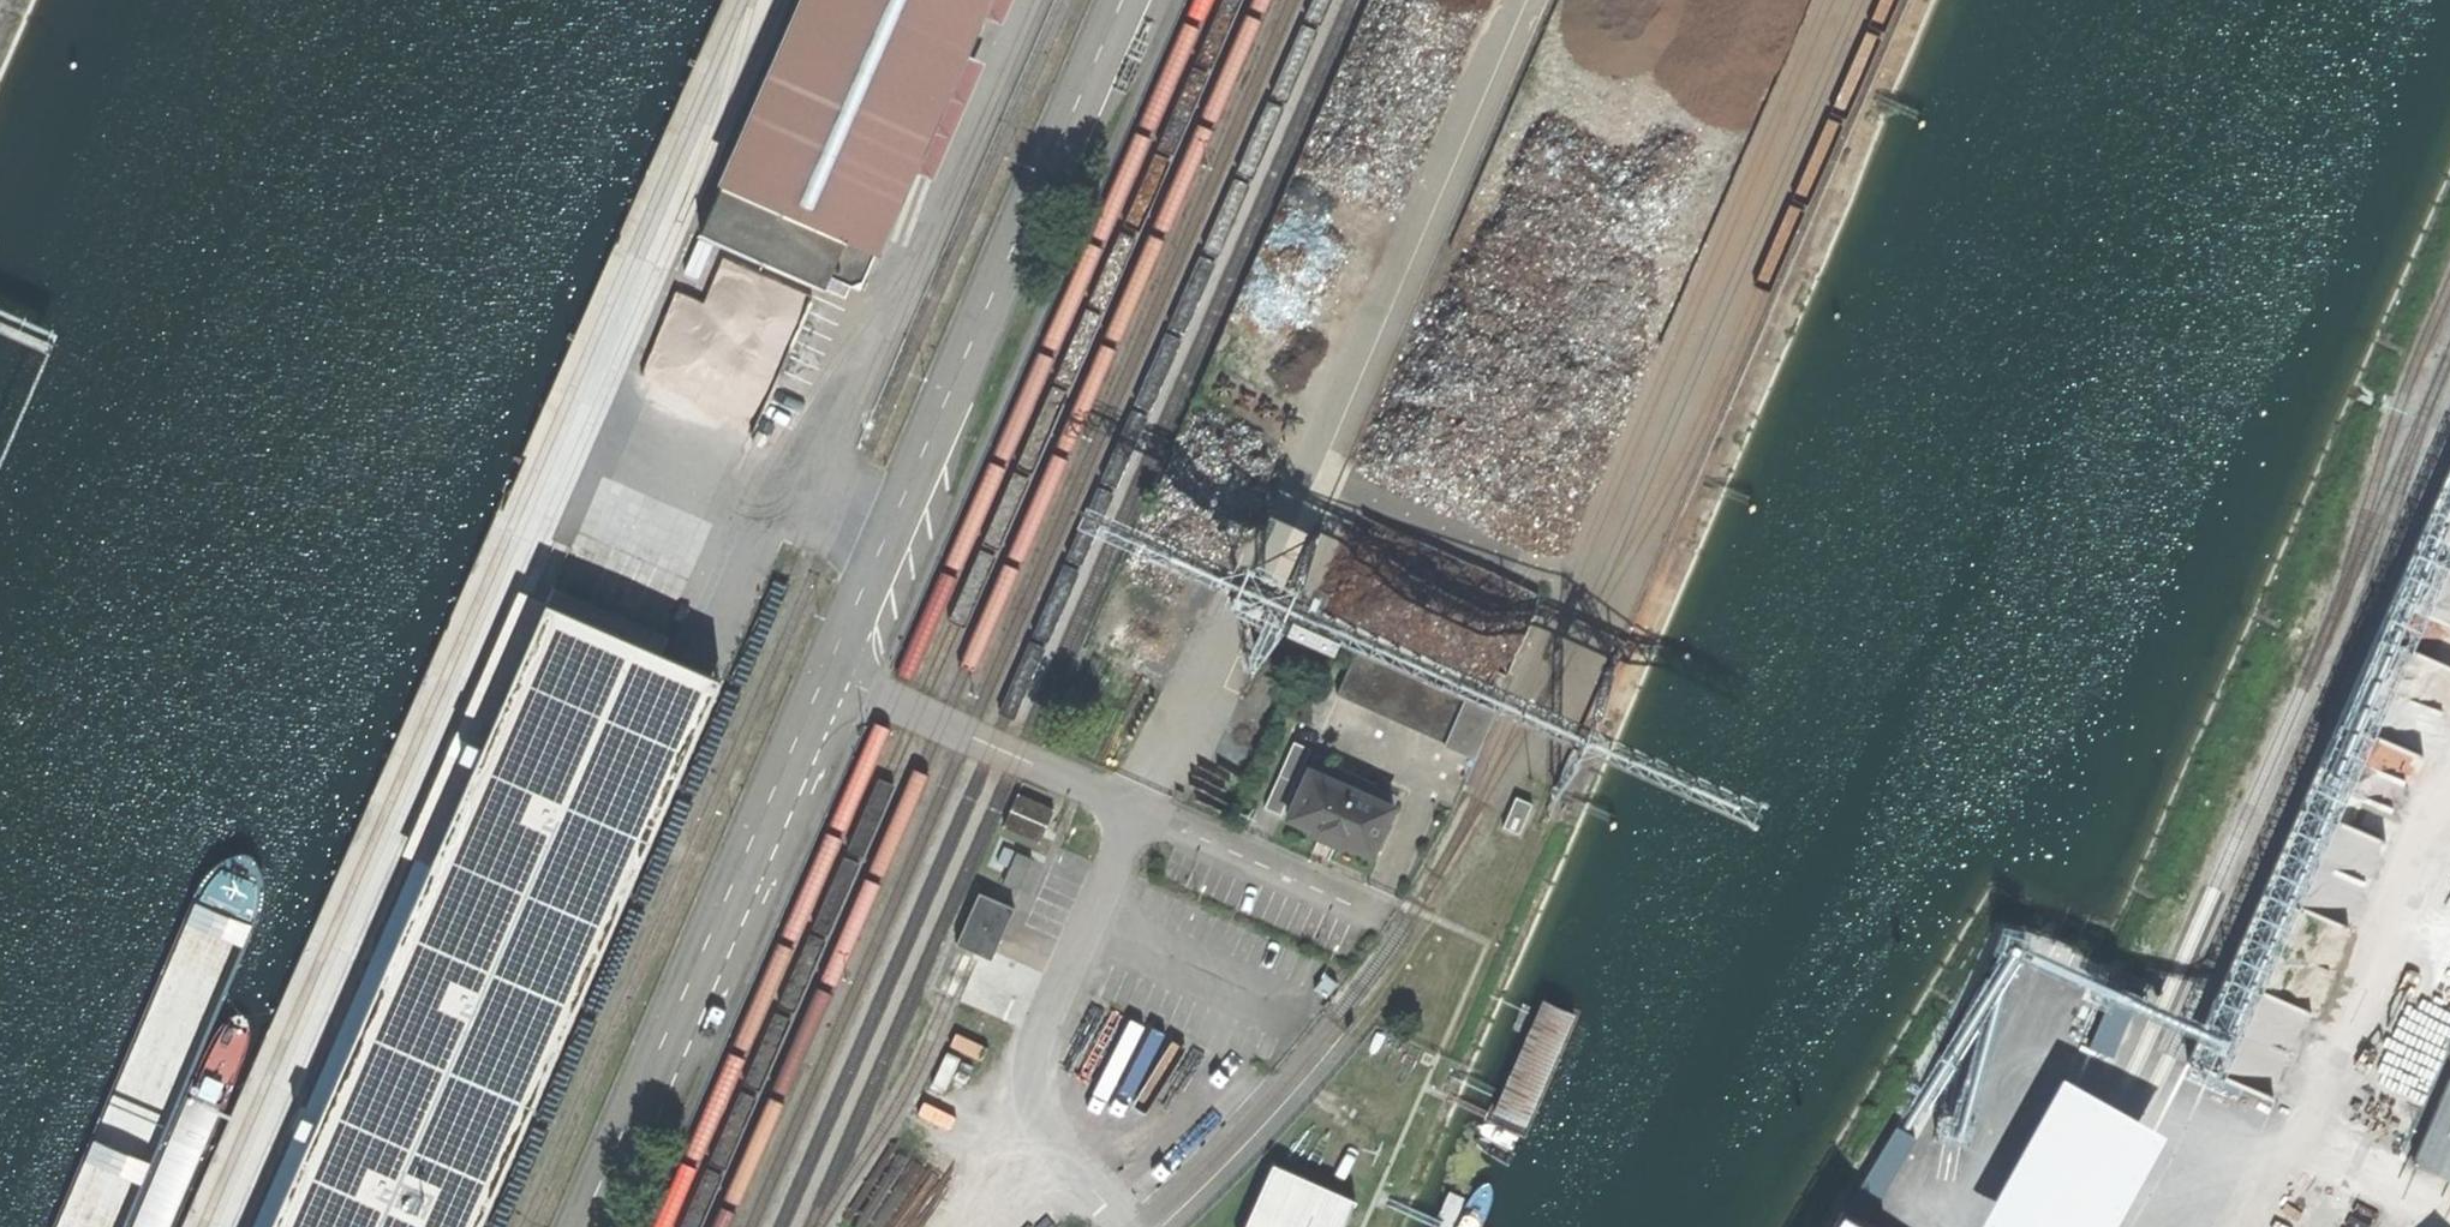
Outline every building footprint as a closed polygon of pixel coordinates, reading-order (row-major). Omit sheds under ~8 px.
[(876,251),(987,0),(804,0),(723,183),(876,251)] [(851,287),(863,282),(876,251),(723,183),(722,183),(699,235),(823,291),(830,277),(851,287)] [(601,626),(608,610),(537,579),(530,596),(526,594),(450,765),(455,767),(448,781),(444,780),(368,952),(373,954),(367,967),(363,965),(287,1136),(292,1138),(285,1153),(281,1151),(248,1226),(477,1226),(720,678),(601,626)] [(1357,648),(1336,695),(1445,743),(1444,746),(1474,759),(1496,710),(1357,648)] [(1286,818),(1313,830),(1310,836),(1343,850),(1346,844),(1371,855),(1397,797),(1313,759),(1286,818)] [(1054,810),(1018,793),(1003,827),(1040,843),(1054,810)] [(1533,805),(1516,797),(1502,827),(1520,835),(1533,805)] [(1033,859),(1017,852),(1003,884),(1019,891),(1033,859)] [(1015,909),(979,893),(956,945),(992,961),(1015,909)] [(2412,1162),(2449,1179),(2449,1075),(2412,1162)] [(1358,1194),(1266,1161),(1241,1226),(1346,1226),(1358,1194)]
